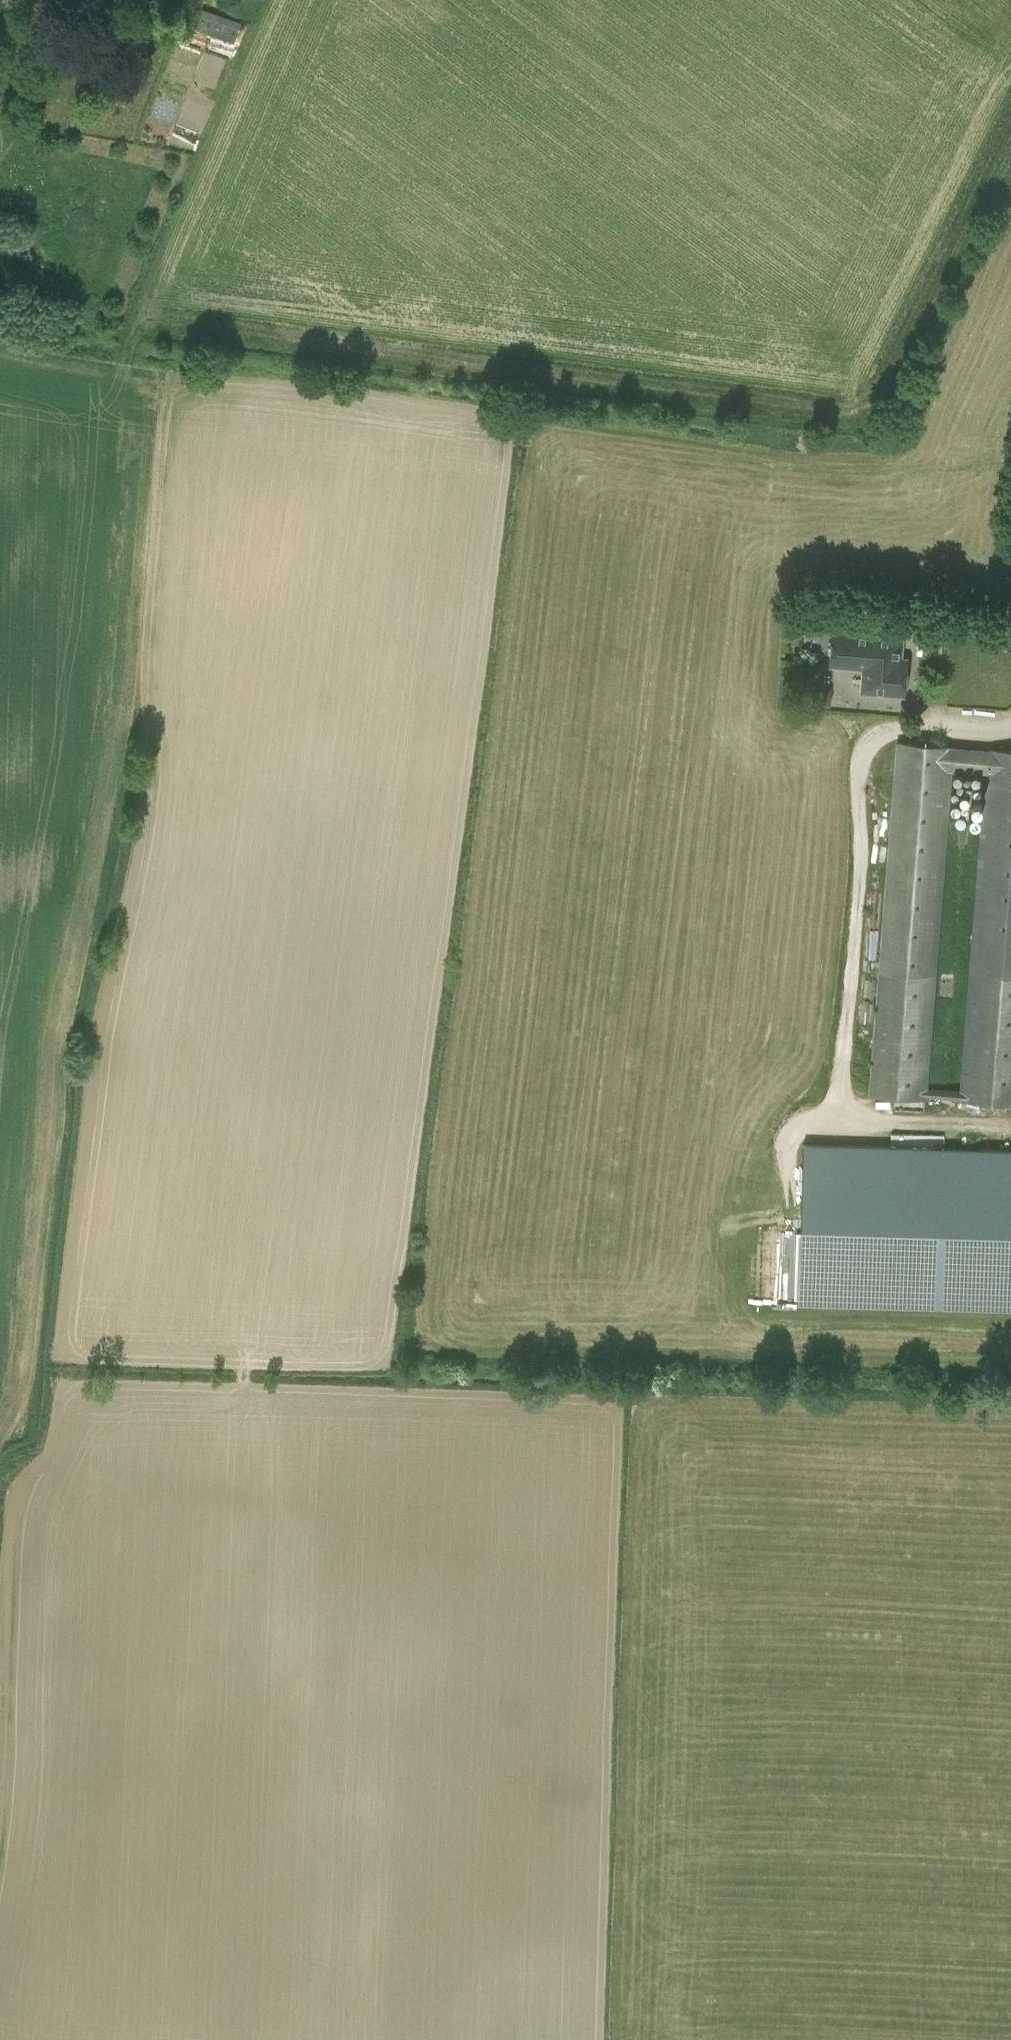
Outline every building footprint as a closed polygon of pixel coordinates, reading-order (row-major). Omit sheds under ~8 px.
[(197,28),(235,41),(241,22),(203,9),(197,28)] [(832,648),(831,663),(864,666),(863,673),(868,673),(867,690),(903,693),(906,667),(899,667),(902,634),(839,628),(837,649),(832,648)] [(831,703),(832,687),(816,686),(815,702),(831,703)] [(1010,1102),(1010,747),(894,740),(871,1094),(896,1096),(896,1106),(927,1108),(927,1097),(1010,1102)] [(773,1279),(772,1296),(802,1297),(802,1300),(841,1301),(842,1282),(773,1279)]
